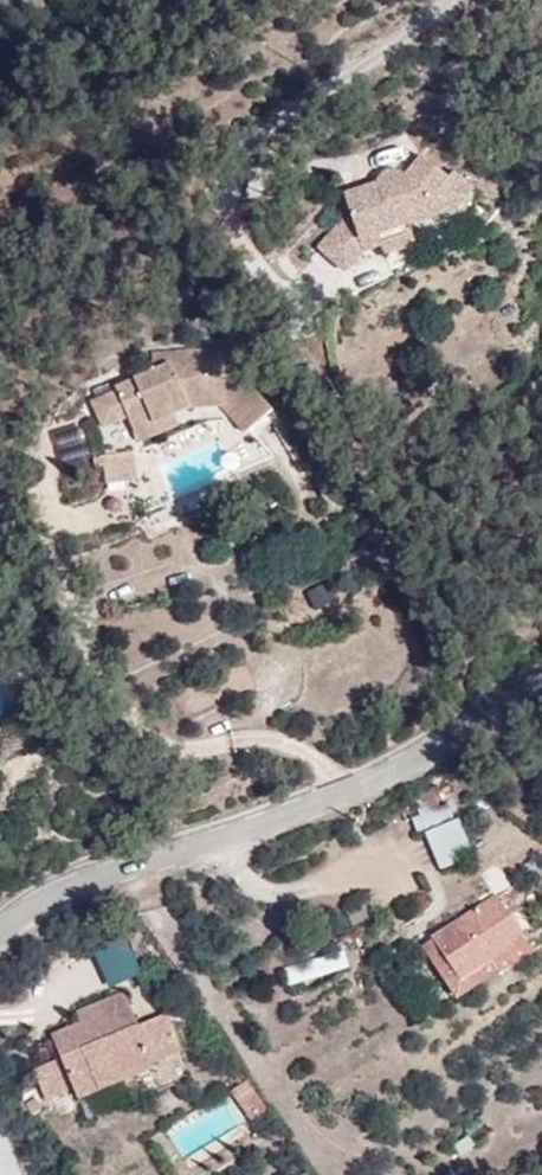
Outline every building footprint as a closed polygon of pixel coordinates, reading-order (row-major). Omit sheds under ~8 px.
[(371,257),(389,252),(419,244),(418,232),(453,222),(458,226),(483,199),(463,183),(458,189),(431,167),(415,187),(409,180),(394,182),(384,195),(354,203),(357,224),(328,254),(352,277),(371,257)] [(419,244),(389,252),(391,262),(422,253),(419,244)] [(97,415),(103,430),(125,417),(131,432),(133,435),(150,425),(155,437),(174,428),(192,420),(222,418),(245,444),(270,421),(243,391),(236,396),(229,389),(221,389),(221,364),(153,368),(153,386),(120,402),(120,406),(97,415)] [(125,417),(103,430),(108,442),(131,432),(125,417)] [(179,440),(174,428),(155,437),(150,425),(133,435),(141,456),(179,440)] [(111,493),(140,490),(138,465),(120,465),(118,468),(109,468),(111,493)] [(153,520),(176,511),(171,501),(152,511),(153,520)] [(305,590),(314,609),(336,600),(327,580),(305,590)] [(437,868),(467,855),(453,823),(424,837),(437,868)] [(481,872),(491,894),(507,886),(497,865),(481,872)] [(499,905),(508,899),(504,892),(429,940),(456,985),(522,942),(505,917),(499,905)] [(516,912),(508,899),(499,905),(505,917),(516,912)] [(456,985),(429,940),(420,946),(455,1003),(529,953),(522,942),(456,985)] [(339,945),(279,969),(288,990),(348,967),(339,945)] [(53,1057),(26,1068),(38,1098),(65,1087),(68,1094),(146,1062),(144,1057),(174,1044),(160,1011),(130,1024),(116,990),(68,1010),(72,1021),(43,1033),(53,1057)] [(237,1080),(222,1090),(242,1119),(257,1109),(237,1080)]
